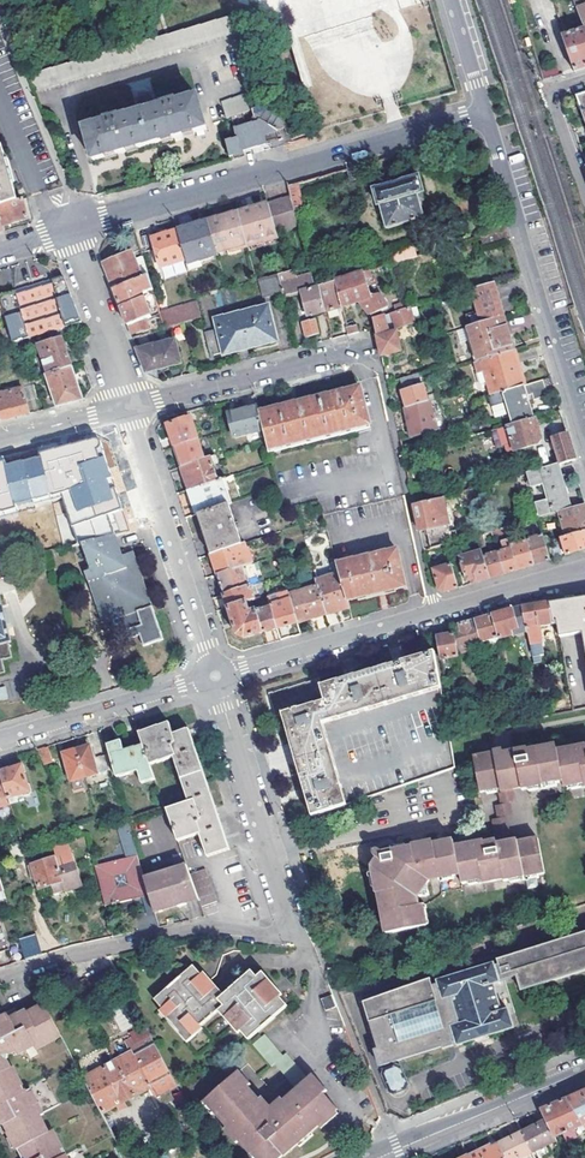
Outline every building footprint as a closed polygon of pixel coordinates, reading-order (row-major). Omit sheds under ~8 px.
[(150,38),(26,75),(33,90),(238,31),(233,13),(150,38)] [(574,71),(578,69),(584,67),(584,30),(562,38),(574,71)] [(256,109),(259,108),(254,91),(220,101),(225,118),(256,109)] [(575,95),(584,125),(584,92),(575,95)] [(165,105),(155,108),(151,93),(136,97),(140,112),(117,118),(117,116),(108,118),(108,121),(85,128),(93,160),(197,131),(198,137),(204,135),(203,129),(206,129),(197,96),(174,103),(174,101),(165,103),(165,105)] [(225,141),(229,155),(243,151),(242,149),(267,142),(265,133),(286,127),(279,103),(271,105),(259,108),(256,109),(258,118),(234,125),(237,137),(225,141)] [(15,200),(6,167),(0,146),(0,204),(15,200)] [(423,194),(418,178),(373,191),(377,206),(378,206),(386,229),(424,218),(418,195),(423,194)] [(291,200),(295,215),(304,212),(297,183),(287,186),(291,200)] [(0,204),(0,231),(5,230),(3,226),(27,218),(23,203),(21,198),(15,200),(0,204)] [(280,203),(269,206),(279,238),(299,233),(295,215),(291,200),(280,203)] [(269,206),(240,214),(248,245),(248,247),(279,238),(269,206)] [(209,223),(217,253),(248,245),(240,214),(209,223)] [(177,232),(185,260),(186,264),(218,255),(217,253),(209,223),(177,232)] [(160,268),(185,260),(177,232),(177,231),(151,238),(160,268)] [(248,245),(217,253),(218,255),(218,258),(249,248),(248,247),(248,245)] [(396,263),(416,256),(413,246),(393,252),(396,263)] [(103,263),(114,290),(141,278),(141,277),(134,259),(131,252),(103,263)] [(186,264),(188,272),(198,269),(197,265),(219,259),(218,258),(218,255),(186,264)] [(141,277),(148,275),(142,256),(134,259),(141,277)] [(278,274),(283,293),(283,295),(297,292),(295,286),(292,278),(289,271),(278,274)] [(336,281),(342,306),(361,301),(370,315),(372,315),(388,308),(381,294),(373,296),(367,280),(371,278),(369,272),(368,271),(336,281)] [(278,274),(259,279),(263,297),(283,293),(278,274)] [(292,278),(295,286),(297,292),(301,290),(307,317),(325,312),(319,286),(315,288),(311,277),(311,274),(302,276),(299,276),(292,278)] [(147,319),(151,318),(142,293),(153,290),(153,289),(148,275),(141,277),(141,278),(114,290),(126,320),(128,325),(147,319)] [(315,288),(319,286),(325,284),(325,282),(324,279),(323,277),(321,276),(320,275),(317,275),(311,277),(315,288)] [(81,322),(63,276),(5,293),(0,295),(0,299),(5,315),(13,341),(81,322)] [(319,286),(325,312),(342,306),(336,281),(325,284),(319,286)] [(482,322),(504,316),(494,282),(472,289),(482,322)] [(196,302),(159,312),(164,328),(201,318),(196,302)] [(401,303),(388,308),(390,313),(403,309),(401,303)] [(205,332),(211,356),(277,340),(268,306),(216,320),(218,329),(205,332)] [(390,313),(372,318),(381,356),(401,352),(396,331),(388,333),(387,330),(413,323),(409,308),(403,309),(390,313)] [(467,326),(477,361),(514,350),(504,316),(482,322),(480,323),(469,326),(467,326)] [(147,319),(128,325),(131,333),(150,328),(147,319)] [(315,319),(302,322),(306,338),(319,335),(315,319)] [(346,327),(348,335),(358,332),(356,325),(347,327),(346,327)] [(464,327),(474,362),(477,361),(467,326),(464,327)] [(37,344),(47,374),(71,366),(62,338),(37,344)] [(173,339),(137,350),(146,372),(180,363),(173,339)] [(514,350),(477,361),(474,362),(477,372),(484,371),(490,393),(502,390),(524,384),(514,350)] [(46,374),(57,406),(82,399),(71,366),(47,374),(46,374)] [(401,390),(406,408),(427,402),(423,384),(420,385),(417,374),(400,379),(403,390),(401,390)] [(524,384),(502,390),(512,425),(534,419),(529,401),(548,396),(543,379),(524,384)] [(24,387),(27,401),(37,399),(34,385),(24,387)] [(0,420),(17,416),(29,413),(27,401),(24,387),(0,393),(0,420)] [(265,440),(268,450),(368,424),(360,388),(296,404),(259,413),(263,431),(265,440)] [(405,408),(412,438),(436,431),(434,420),(430,401),(427,402),(406,408),(405,408)] [(233,437),(263,431),(259,413),(257,406),(227,414),(233,437)] [(174,448),(197,440),(190,417),(166,425),(174,448)] [(440,419),(434,420),(436,431),(443,428),(440,419)] [(535,419),(534,419),(512,425),(507,427),(514,451),(538,444),(540,439),(535,419)] [(553,440),(560,463),(572,460),(572,461),(575,460),(567,434),(554,438),(553,440)] [(197,440),(174,448),(181,468),(204,460),(197,440)] [(112,490),(104,453),(0,479),(0,517),(112,490)] [(181,468),(188,491),(217,481),(210,458),(204,460),(181,468)] [(536,503),(540,518),(546,516),(559,513),(570,510),(570,509),(557,464),(527,473),(531,487),(543,484),(548,499),(536,503)] [(220,480),(228,504),(231,503),(222,479),(220,480)] [(188,491),(197,514),(228,504),(220,480),(217,481),(188,491)] [(421,482),(409,486),(413,505),(432,500),(430,490),(423,492),(421,482)] [(446,545),(456,542),(455,533),(448,534),(441,497),(432,500),(413,505),(419,532),(425,530),(430,550),(446,545)] [(228,504),(197,514),(210,555),(241,544),(228,504)] [(584,504),(570,509),(570,510),(559,513),(566,537),(584,531),(584,505),(584,504)] [(495,548),(503,574),(513,571),(520,569),(533,566),(525,540),(509,544),(504,528),(497,530),(495,531),(491,532),(491,535),(498,532),(501,546),(495,548)] [(566,537),(561,538),(566,555),(584,549),(584,531),(566,537)] [(116,534),(81,543),(91,571),(84,572),(101,623),(129,614),(132,622),(128,623),(138,653),(149,650),(150,653),(154,652),(152,649),(165,645),(153,609),(135,556),(129,558),(124,560),(123,555),(116,534)] [(525,540),(533,566),(537,564),(550,560),(545,543),(543,535),(542,535),(525,540)] [(241,544),(210,555),(217,575),(241,567),(251,563),(245,543),(241,544)] [(499,576),(503,574),(495,548),(481,553),(488,579),(499,576)] [(129,558),(135,556),(133,552),(123,555),(124,560),(129,558)] [(471,580),(472,584),(488,579),(481,553),(481,552),(455,559),(461,582),(471,580)] [(338,573),(346,602),(381,595),(405,590),(397,554),(337,566),(338,573)] [(452,565),(428,572),(431,586),(440,591),(443,593),(458,588),(452,565)] [(241,567),(217,575),(224,594),(247,586),(241,567)] [(316,586),(324,615),(348,608),(346,602),(338,573),(315,580),(316,586)] [(228,607),(246,600),(260,595),(258,589),(252,590),(250,585),(247,586),(224,594),(228,607)] [(288,594),(296,623),(324,615),(316,586),(288,594)] [(270,606),(276,629),(296,623),(288,594),(287,592),(267,597),(270,606)] [(11,649),(9,642),(11,642),(0,596),(0,652),(11,649)] [(246,600),(228,607),(237,635),(244,639),(262,633),(256,610),(256,608),(249,610),(246,600)] [(549,605),(552,625),(557,624),(559,638),(581,634),(584,653),(584,600),(549,605)] [(549,605),(548,603),(543,604),(522,607),(526,630),(534,670),(541,668),(537,645),(542,644),(540,628),(552,625),(549,605)] [(262,633),(276,629),(270,606),(256,610),(262,633)] [(526,630),(522,607),(508,611),(492,616),(497,638),(497,640),(511,636),(511,632),(526,630)] [(475,620),(479,643),(497,638),(492,616),(479,619),(475,620)] [(453,634),(456,654),(480,647),(479,643),(475,620),(463,623),(451,627),(453,634)] [(436,637),(440,659),(456,656),(456,654),(453,634),(440,636),(436,637)] [(304,792),(310,814),(345,803),(322,721),(441,686),(435,652),(401,662),(352,675),(319,684),(317,678),(312,680),(268,693),(274,713),(281,712),(284,724),(304,792)] [(9,710),(8,704),(25,700),(22,687),(29,685),(24,667),(1,673),(0,668),(0,713),(9,710)] [(514,715),(516,722),(535,718),(533,712),(514,715)] [(168,723),(139,732),(143,744),(150,763),(172,756),(187,803),(165,810),(176,841),(198,835),(206,858),(229,850),(221,827),(202,772),(190,734),(188,729),(172,734),(168,723)] [(150,763),(143,744),(124,750),(121,741),(119,742),(107,745),(117,777),(138,771),(142,784),(156,779),(150,763)] [(38,749),(43,765),(53,761),(48,745),(38,749)] [(85,778),(111,770),(107,755),(93,759),(89,746),(77,750),(85,778)] [(527,788),(563,782),(564,789),(584,786),(584,748),(557,753),(556,749),(527,754),(526,751),(493,757),(493,755),(473,758),(479,796),(527,788)] [(71,781),(85,778),(77,750),(63,753),(71,781)] [(21,766),(0,772),(8,798),(16,796),(30,793),(21,766)] [(8,798),(0,772),(0,801),(8,798)] [(537,839),(527,788),(479,796),(488,842),(489,847),(537,839)] [(130,857),(95,868),(99,880),(106,908),(110,907),(111,909),(118,907),(118,905),(150,894),(145,878),(128,825),(117,829),(123,848),(127,847),(130,857)] [(489,847),(488,842),(452,849),(450,842),(430,845),(429,843),(403,847),(402,845),(388,847),(389,850),(381,852),(378,849),(377,848),(375,848),(374,847),(373,848),(372,849),(371,850),(370,852),(371,853),(372,854),(376,858),(369,866),(377,917),(382,916),(383,925),(384,925),(386,934),(421,928),(420,921),(423,919),(420,904),(416,905),(415,900),(426,885),(458,878),(460,888),(481,884),(481,886),(543,875),(537,839),(489,847)] [(23,848),(6,853),(8,859),(25,854),(23,848)] [(60,870),(56,857),(28,866),(32,880),(35,879),(38,889),(50,885),(52,894),(64,890),(65,892),(66,891),(60,870)] [(60,870),(66,891),(81,887),(74,865),(60,870)] [(155,911),(155,912),(177,906),(178,908),(181,907),(188,905),(187,903),(198,900),(189,875),(185,866),(145,878),(150,894),(155,911)] [(205,869),(189,875),(198,900),(200,908),(217,902),(205,869)] [(148,913),(153,929),(156,928),(160,927),(155,912),(155,911),(148,913)] [(134,917),(138,932),(153,929),(148,913),(134,917)] [(380,935),(386,934),(384,925),(383,925),(382,916),(377,917),(380,935)] [(19,938),(23,957),(40,953),(36,934),(19,938)] [(362,1001),(376,1051),(373,1052),(377,1067),(440,1048),(440,1051),(453,1047),(452,1042),(454,1041),(456,1046),(512,1029),(506,1011),(512,1009),(503,982),(515,978),(517,986),(516,986),(518,993),(580,974),(584,973),(584,972),(584,940),(582,935),(497,961),(498,966),(493,967),(492,964),(436,982),(437,985),(431,986),(429,980),(362,1001)] [(154,1002),(163,1011),(168,1018),(166,1020),(185,1042),(201,1028),(219,1012),(214,1007),(225,996),(219,989),(215,992),(208,984),(202,978),(192,967),(154,1002)] [(288,1006),(281,997),(269,984),(272,982),(264,974),(258,978),(253,972),(225,996),(214,1007),(219,1012),(225,1020),(229,1017),(242,1032),(250,1041),(288,1006)] [(215,992),(219,989),(206,975),(202,978),(208,984),(215,992)] [(283,995),(272,982),(269,984),(281,997),(283,995)] [(324,1009),(334,1006),(331,995),(320,998),(324,1009)] [(7,1014),(0,1019),(0,1129),(2,1128),(6,1136),(5,1136),(15,1154),(19,1152),(22,1157),(66,1157),(50,1132),(46,1133),(37,1118),(40,1116),(25,1091),(20,1093),(7,1070),(11,1067),(7,1060),(10,1055),(17,1051),(19,1054),(35,1045),(37,1049),(62,1035),(45,1003),(28,1012),(26,1009),(18,1013),(18,1015),(13,1017),(10,1019),(7,1014)] [(18,1015),(18,1013),(14,1007),(6,1011),(7,1014),(10,1019),(13,1017),(18,1015)] [(160,1014),(166,1020),(168,1018),(163,1011),(160,1014)] [(123,1030),(131,1026),(125,1015),(117,1019),(123,1030)] [(238,1035),(242,1032),(229,1017),(225,1020),(238,1035)] [(204,1031),(201,1028),(185,1042),(188,1044),(204,1031)] [(131,1053),(85,1077),(85,1078),(92,1091),(103,1111),(150,1087),(155,1098),(176,1087),(147,1031),(146,1031),(126,1042),(131,1053)] [(103,1111),(92,1091),(74,1099),(58,1070),(76,1060),(62,1035),(37,1049),(35,1045),(19,1054),(17,1051),(10,1055),(7,1060),(11,1067),(7,1070),(20,1093),(25,1091),(40,1116),(37,1118),(46,1133),(50,1132),(66,1157),(121,1157),(115,1147),(120,1145),(102,1112),(103,1111)] [(277,1063),(299,1089),(312,1079),(289,1053),(285,1057),(273,1043),(261,1053),(273,1067),(277,1063)] [(384,1070),(383,1074),(389,1091),(393,1093),(405,1089),(406,1084),(399,1066),(396,1066),(384,1070)] [(299,1089),(272,1113),(237,1074),(206,1101),(252,1154),(253,1153),(256,1150),(263,1157),(274,1157),(282,1152),(285,1155),(339,1108),(312,1078),(312,1079),(299,1089)] [(567,1098),(584,1125),(584,1127),(584,1091),(567,1098)] [(575,1131),(584,1125),(567,1098),(562,1100),(547,1106),(540,1110),(546,1121),(557,1142),(565,1137),(569,1144),(579,1138),(575,1131)] [(558,1145),(557,1142),(546,1121),(522,1132),(534,1156),(558,1145)] [(498,1144),(505,1157),(530,1157),(534,1156),(522,1132),(498,1144)] [(468,1157),(505,1157),(498,1144),(490,1147),(489,1145),(467,1156),(468,1157)]
